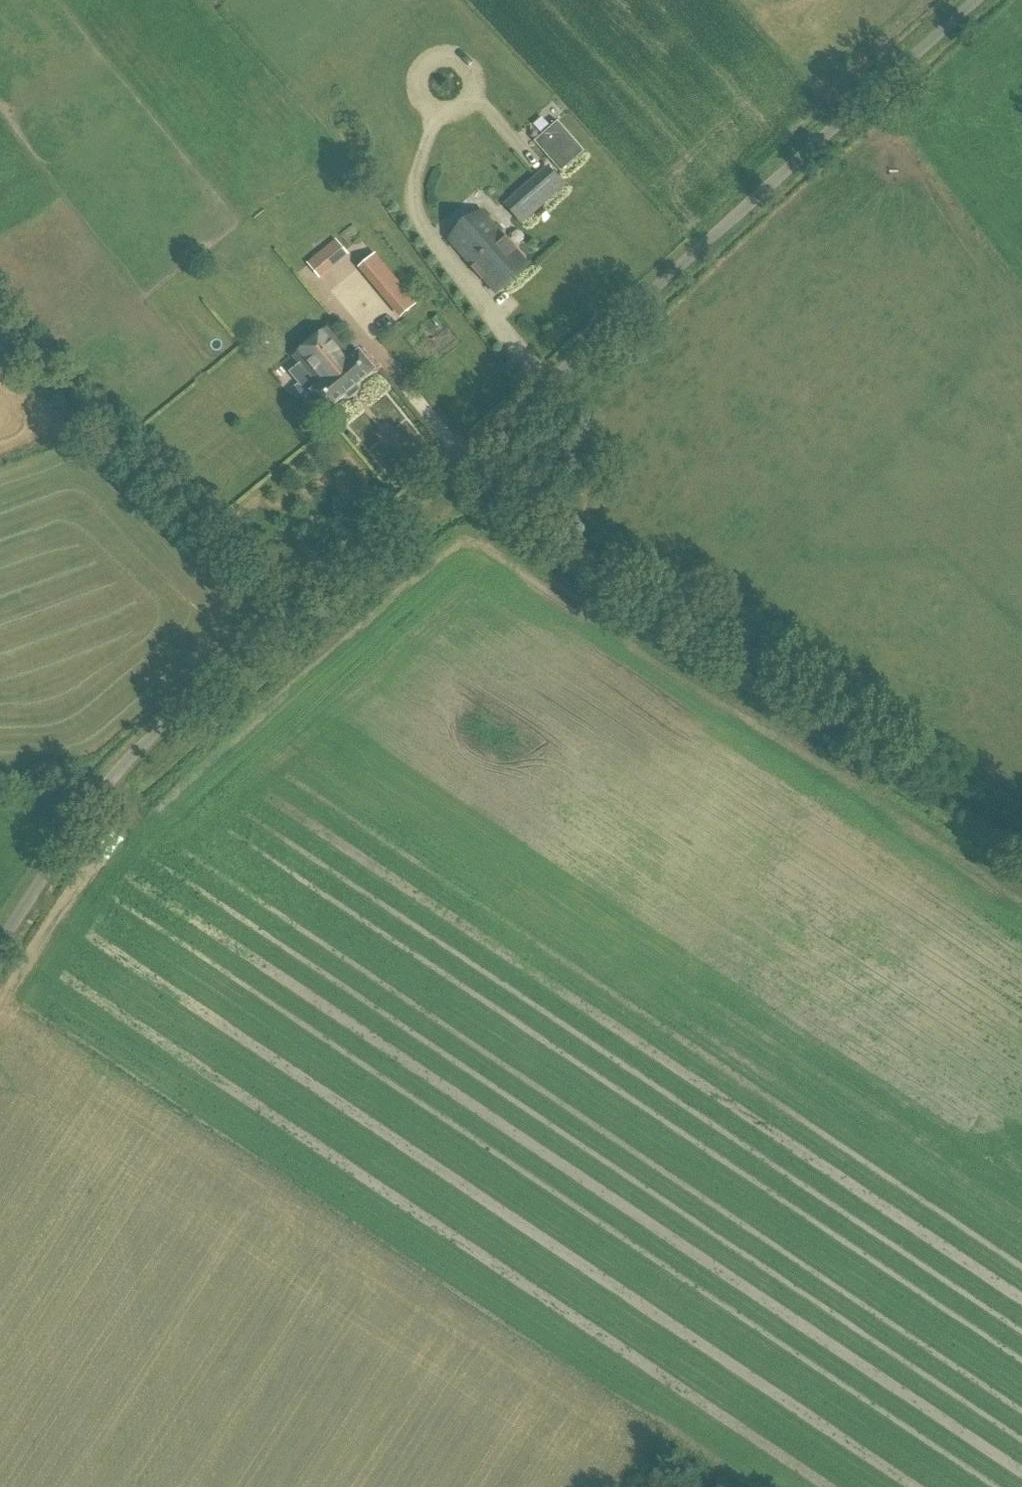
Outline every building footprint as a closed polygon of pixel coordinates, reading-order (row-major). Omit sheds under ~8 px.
[(558,121),(535,141),(562,171),(584,151),(558,121)] [(516,209),(525,219),(556,191),(541,175),(531,184),(537,191),(516,209)] [(498,223),(487,239),(532,292),(550,282),(561,266),(516,214),(498,223)] [(317,274),(346,250),(336,239),(307,262),(317,274)] [(402,315),(415,304),(401,287),(388,298),(402,315)] [(310,391),(314,396),(325,409),(374,369),(359,351),(355,355),(330,325),(293,356),(317,385),(310,391)]
